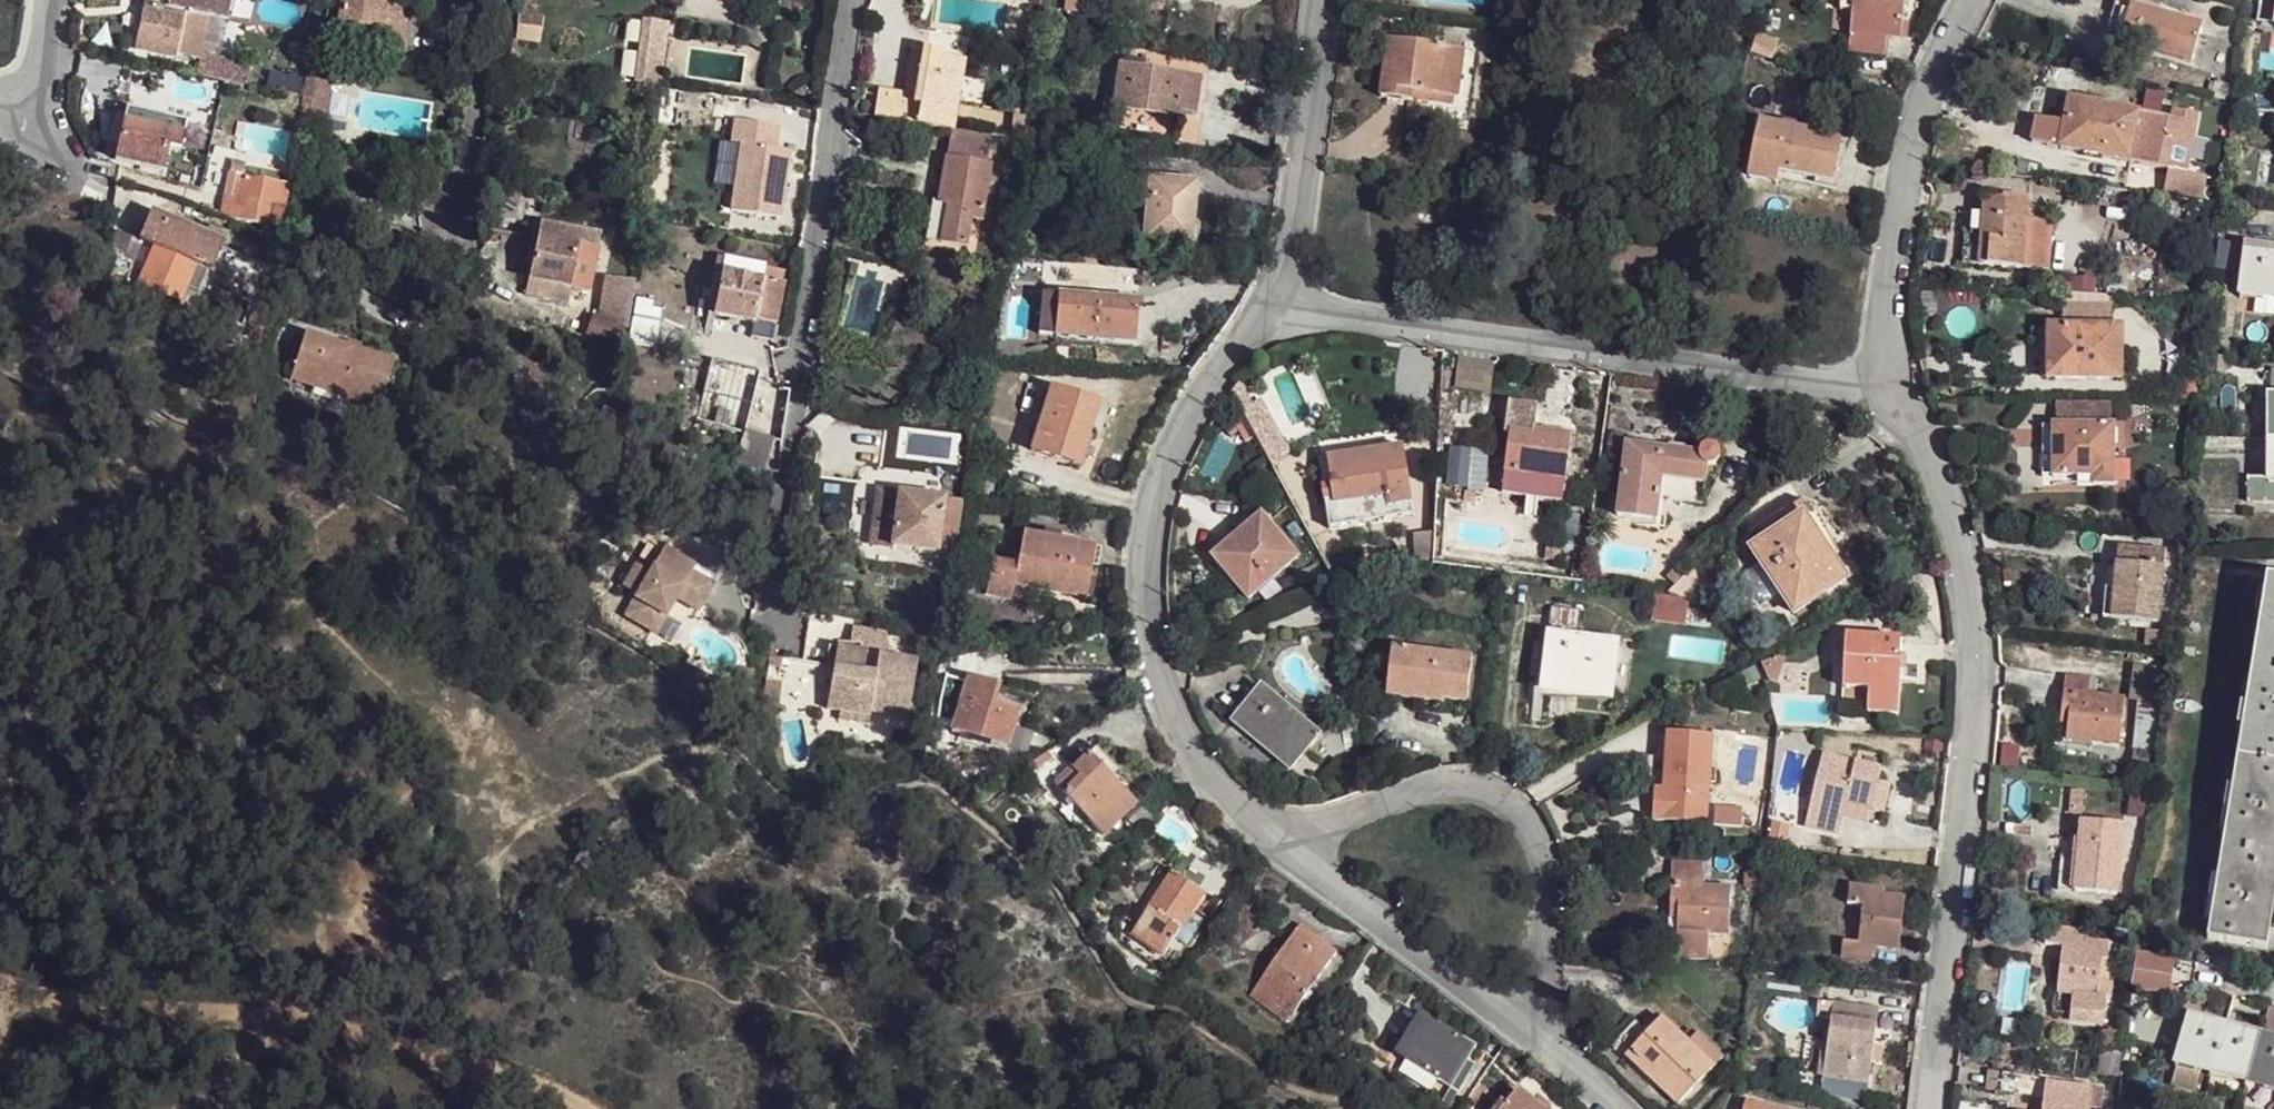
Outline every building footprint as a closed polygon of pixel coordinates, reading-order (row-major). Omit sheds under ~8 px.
[(135,49),(177,57),(177,55),(200,60),(209,17),(227,21),(232,0),(145,0),(135,49)] [(326,13),(338,14),(336,25),(378,32),(377,46),(406,50),(414,0),(328,0),(326,13)] [(1852,10),(1852,1),(1843,0),(1841,0),(1840,9),(1852,10)] [(1848,53),(1885,56),(1886,38),(1901,40),(1902,24),(1904,0),(1843,0),(1852,1),(1852,10),(1848,53)] [(2120,43),(2131,7),(2137,9),(2139,0),(2116,0),(2107,39),(2120,43)] [(2249,21),(2273,24),(2273,0),(2252,0),(2249,21)] [(2131,7),(2120,43),(2191,62),(2200,27),(2137,9),(2131,7)] [(322,38),(377,46),(378,32),(336,25),(338,14),(326,13),(322,38)] [(668,24),(644,20),(635,82),(660,86),(668,24)] [(1024,23),(1022,38),(1034,40),(1036,25),(1024,23)] [(1909,24),(1902,24),(1901,40),(1907,40),(1909,24)] [(1772,59),(1778,42),(1757,35),(1751,53),(1772,59)] [(1389,40),(1381,97),(1410,101),(1412,91),(1454,98),(1458,99),(1464,51),(1389,40)] [(910,47),(902,93),(914,95),(922,49),(910,47)] [(878,89),(873,117),(950,130),(953,130),(959,92),(955,92),(961,59),(950,57),(938,55),(939,51),(922,49),(914,95),(902,93),(878,89)] [(1118,64),(1111,108),(1178,118),(1179,111),(1195,113),(1201,76),(1139,67),(1140,61),(1119,58),(1118,64)] [(961,59),(955,92),(959,92),(965,59),(961,59)] [(200,60),(196,76),(224,82),(231,83),(235,66),(200,60)] [(433,72),(432,85),(443,87),(445,74),(433,72)] [(662,76),(661,85),(670,87),(672,78),(662,76)] [(306,78),(299,121),(323,125),(330,83),(306,78)] [(1412,91),(1410,101),(1453,107),(1454,98),(1412,91)] [(2031,143),(2059,148),(2068,99),(2058,97),(2054,122),(2036,119),(2031,143)] [(2068,99),(2059,148),(2129,162),(2186,174),(2198,115),(2173,110),(2171,120),(2139,113),(2068,99)] [(152,115),(115,107),(113,114),(151,122),(152,115)] [(121,133),(114,161),(164,171),(169,147),(180,150),(186,122),(152,115),(151,122),(113,114),(109,131),(121,133)] [(1798,123),(1783,120),(1782,127),(1796,130),(1798,123)] [(2241,123),(2232,121),(2230,135),(2240,135),(2241,123)] [(1760,123),(1749,176),(1776,182),(1778,171),(1832,182),(1841,140),(1796,130),(1782,127),(1760,123)] [(948,205),(941,242),(965,246),(970,218),(980,220),(990,165),(986,164),(990,136),(953,130),(950,130),(944,166),(938,203),(948,205)] [(214,143),(211,157),(237,163),(241,149),(214,143)] [(244,176),(230,173),(225,195),(240,197),(244,176)] [(225,195),(222,215),(281,226),(289,184),(244,176),(240,197),(225,195)] [(1146,177),(1140,240),(1187,245),(1189,223),(1194,223),(1198,182),(1146,177)] [(1991,239),(1989,265),(2049,270),(2053,222),(2026,220),(2028,199),(1984,196),(1982,214),(1973,213),(1971,238),(1991,239)] [(932,202),(925,239),(941,242),(948,205),(938,203),(932,202)] [(154,247),(138,282),(181,300),(187,286),(196,264),(209,270),(211,271),(224,242),(152,211),(139,240),(154,247)] [(530,272),(528,280),(572,289),(588,292),(599,235),(539,223),(532,259),(530,272)] [(117,230),(111,245),(131,254),(137,239),(117,230)] [(1963,237),(1961,263),(1989,265),(1991,239),(1971,238),(1963,237)] [(2241,294),(2273,298),(2273,250),(2247,247),(2241,294)] [(525,258),(522,270),(530,272),(532,259),(525,258)] [(781,272),(723,261),(721,274),(762,282),(762,285),(778,288),(778,285),(781,272)] [(209,270),(196,264),(187,286),(199,291),(209,270)] [(721,274),(713,315),(751,323),(754,323),(775,327),(779,308),(783,289),(778,288),(762,285),(762,282),(721,274)] [(528,280),(525,294),(569,303),(572,289),(528,280)] [(1041,294),(1038,335),(1133,343),(1136,305),(1098,302),(1099,297),(1058,294),(1057,296),(1041,294)] [(253,311),(249,321),(260,325),(264,315),(253,311)] [(595,316),(587,335),(618,346),(626,328),(615,324),(619,316),(608,312),(605,320),(595,316)] [(775,327),(754,323),(751,323),(748,338),(771,343),(775,327)] [(2055,347),(2055,379),(2121,380),(2121,327),(2048,327),(2048,348),(2055,347)] [(304,334),(290,381),(314,389),(316,381),(337,388),(335,396),(378,410),(393,363),(304,334)] [(2042,348),(2042,379),(2055,379),(2055,347),(2048,348),(2042,348)] [(1430,357),(1429,375),(1441,375),(1442,358),(1430,357)] [(711,361),(696,420),(739,423),(784,428),(789,390),(764,387),(765,381),(758,379),(759,373),(711,361)] [(2269,478),(2247,479),(2247,503),(2273,503),(2273,376),(2269,376),(2269,478)] [(287,387),(312,395),(314,389),(290,381),(287,387)] [(316,381),(314,389),(335,396),(337,388),(316,381)] [(1051,388),(1030,450),(1072,463),(1081,437),(1087,439),(1098,403),(1051,388)] [(335,396),(333,402),(376,416),(378,410),(335,396)] [(1509,403),(1506,431),(1511,432),(1533,435),(1534,431),(1535,431),(1538,407),(1509,403)] [(778,474),(784,428),(739,423),(731,510),(769,513),(778,474)] [(2042,475),(2053,475),(2053,425),(2042,425),(2042,475)] [(2053,475),(2053,476),(2078,477),(2094,477),(2093,485),(2114,485),(2114,425),(2053,425),(2053,475)] [(1511,432),(1505,472),(1565,480),(1572,436),(1535,431),(1534,431),(1533,435),(1511,432)] [(1081,437),(1072,463),(1078,465),(1087,439),(1081,437)] [(1626,445),(1617,516),(1657,521),(1660,500),(1668,501),(1703,505),(1708,468),(1712,468),(1717,465),(1720,461),(1721,456),(1718,450),(1716,448),(1712,446),(1707,446),(1702,450),(1700,454),(1626,445)] [(1327,455),(1328,460),(1382,452),(1382,446),(1327,455)] [(1332,485),(1335,505),(1387,497),(1391,518),(1413,513),(1402,448),(1382,452),(1328,460),(1332,485)] [(1447,449),(1446,488),(1486,489),(1487,450),(1447,449)] [(1565,480),(1505,472),(1502,491),(1563,499),(1565,480)] [(2078,477),(2078,485),(2093,485),(2094,477),(2078,477)] [(1335,505),(1332,485),(1323,486),(1329,527),(1391,518),(1387,497),(1335,505)] [(962,501),(878,491),(874,517),(871,543),(955,553),(962,501)] [(1665,522),(1668,501),(1660,500),(1657,521),(1665,522)] [(1749,535),(1751,537),(1805,501),(1801,500),(1749,535)] [(1750,549),(1794,615),(1847,580),(1833,558),(1804,514),(1814,507),(1813,505),(1805,501),(1751,537),(1756,546),(1750,549)] [(1804,514),(1833,558),(1838,555),(1814,507),(1804,514)] [(1214,557),(1249,599),(1297,558),(1262,517),(1214,557)] [(992,559),(988,585),(1013,589),(1013,585),(1036,590),(1037,581),(1086,590),(1094,546),(1023,532),(1018,564),(992,559)] [(2113,598),(2111,619),(2158,623),(2165,552),(2118,548),(2114,589),(2113,598)] [(637,595),(624,617),(655,635),(657,633),(666,617),(676,600),(697,613),(704,600),(712,587),(690,574),(694,568),(663,551),(653,568),(638,560),(622,587),(637,595)] [(1666,577),(1673,585),(1684,575),(1676,568),(1666,577)] [(2252,670),(2273,673),(2273,581),(2267,580),(2264,596),(2266,596),(2259,641),(2257,641),(2252,670)] [(1037,581),(1036,590),(1084,598),(1086,590),(1037,581)] [(988,585),(986,595),(1011,600),(1013,589),(988,585)] [(1747,597),(1766,624),(1781,614),(1762,586),(1747,597)] [(2105,588),(2104,598),(2113,598),(2114,589),(2105,588)] [(2253,640),(2257,641),(2259,641),(2266,596),(2264,596),(2261,595),(2253,640)] [(1654,598),(1651,621),(1683,626),(1687,602),(1654,598)] [(680,625),(666,617),(657,633),(670,641),(680,625)] [(830,688),(826,709),(870,717),(871,712),(907,719),(916,661),(883,656),(887,633),(852,628),(849,650),(877,654),(874,674),(833,667),(830,688)] [(2149,632),(2148,646),(2159,647),(2160,633),(2149,632)] [(1548,633),(1542,685),(1614,694),(1620,641),(1548,633)] [(1846,635),(1843,704),(1868,705),(1867,713),(1897,715),(1901,640),(1846,635)] [(1762,646),(1767,655),(1784,645),(1779,636),(1762,646)] [(1392,649),(1386,697),(1434,702),(1435,699),(1467,703),(1471,658),(1392,649)] [(1777,684),(1785,661),(1778,658),(1762,665),(1770,682),(1777,684)] [(2160,704),(2163,670),(2132,667),(2129,702),(2160,704)] [(2237,759),(2273,765),(2273,673),(2252,670),(2249,686),(2251,686),(2244,731),(2242,730),(2237,759)] [(2072,727),(2070,740),(2119,746),(2125,699),(2096,696),(2097,681),(2066,677),(2062,713),(2073,714),(2072,727)] [(967,678),(952,731),(1006,746),(1013,723),(990,715),(997,688),(967,678)] [(766,680),(761,703),(779,705),(781,681),(766,680)] [(1542,685),(1541,692),(1613,701),(1614,694),(1542,685)] [(2238,730),(2242,730),(2244,731),(2251,686),(2249,686),(2246,685),(2238,730)] [(1261,688),(1233,722),(1291,769),(1319,735),(1261,688)] [(2062,713),(2060,725),(2072,727),(2073,714),(2062,713)] [(1667,733),(1663,789),(1655,788),(1653,820),(1706,824),(1713,736),(1667,733)] [(1086,756),(1108,778),(1116,771),(1093,749),(1086,756)] [(2133,749),(2131,769),(2150,771),(2152,752),(2133,749)] [(1047,753),(1021,769),(1025,777),(1052,761),(1047,753)] [(1823,754),(1805,829),(1838,837),(1847,803),(1885,813),(1891,785),(1878,782),(1881,769),(1823,754)] [(1086,756),(1055,786),(1104,835),(1134,805),(1108,778),(1086,756)] [(2222,849),(2273,858),(2273,765),(2237,759),(2234,775),(2236,776),(2229,821),(2227,821),(2222,849)] [(2223,820),(2227,821),(2229,821),(2236,776),(2234,775),(2231,775),(2223,820)] [(1142,807),(1128,822),(1139,834),(1153,819),(1142,807)] [(1734,826),(1735,810),(1715,809),(1714,824),(1734,826)] [(1743,811),(1735,810),(1734,826),(1741,826),(1743,811)] [(2077,864),(2075,890),(2117,895),(2123,826),(2081,822),(2077,864)] [(1099,849),(1108,858),(1117,849),(1108,840),(1099,849)] [(2207,939),(2267,949),(2273,906),(2273,858),(2222,849),(2219,865),(2222,865),(2214,911),(2212,910),(2207,939)] [(2061,862),(2058,889),(2075,890),(2077,864),(2061,862)] [(1672,864),(1671,903),(1679,904),(1677,959),(1708,960),(1709,935),(1728,935),(1730,887),(1703,886),(1703,865),(1672,864)] [(2219,865),(2216,864),(2209,910),(2212,910),(2214,911),(2222,865),(2219,865)] [(1744,872),(1744,887),(1759,888),(1759,873),(1744,872)] [(1173,874),(1147,911),(1131,934),(1163,957),(1176,937),(1192,915),(1204,896),(1173,874)] [(1843,942),(1841,957),(1871,961),(1873,946),(1891,948),(1893,928),(1901,929),(1904,899),(1883,896),(1883,890),(1849,887),(1847,904),(1863,905),(1859,944),(1843,942)] [(1671,903),(1670,958),(1677,959),(1679,904),(1671,903)] [(1122,928),(1131,934),(1147,911),(1138,905),(1122,928)] [(1176,937),(1186,943),(1201,921),(1192,915),(1176,937)] [(1300,928),(1250,995),(1286,1023),(1337,954),(1300,928)] [(1893,928),(1891,948),(1898,949),(1901,929),(1893,928)] [(2072,995),(2070,1009),(2104,1013),(2106,999),(2112,999),(2116,944),(2087,940),(2088,933),(2065,930),(2060,971),(2067,972),(2064,994),(2072,995)] [(2173,966),(2136,962),(2132,997),(2169,1002),(2173,966)] [(2060,971),(2058,994),(2064,994),(2067,972),(2060,971)] [(1826,1060),(1823,1078),(1868,1083),(1878,1010),(1833,1004),(1826,1060)] [(2070,1009),(2069,1020),(2102,1024),(2104,1013),(2070,1009)] [(2175,1064),(2177,1065),(2170,1087),(2194,1094),(2200,1071),(2273,1089),(2273,1011),(2270,1010),(2263,1036),(2189,1017),(2175,1064)] [(1614,1043),(1627,1055),(1632,1049),(1662,1017),(1657,1013),(1644,1028),(1635,1020),(1614,1043)] [(1421,1015),(1397,1054),(1449,1087),(1474,1049),(1421,1015)] [(1662,1089),(1678,1104),(1723,1058),(1697,1033),(1689,1043),(1682,1037),(1662,1017),(1632,1049),(1668,1083),(1662,1089)] [(1691,1027),(1682,1037),(1689,1043),(1697,1033),(1691,1027)] [(1632,1049),(1627,1055),(1662,1089),(1668,1083),(1632,1049)] [(2102,1052),(2100,1075),(2120,1077),(2122,1053),(2102,1052)] [(1727,1054),(1725,1071),(1735,1072),(1737,1055),(1727,1054)] [(1799,1063),(1794,1090),(1821,1095),(1823,1078),(1826,1060),(1815,1060),(1814,1065),(1799,1063)] [(1745,1067),(1743,1077),(1757,1081),(1759,1070),(1745,1067)] [(1823,1078),(1821,1095),(1866,1101),(1868,1083),(1823,1078)] [(2089,1106),(2091,1088),(2047,1083),(2043,1108),(2089,1108),(2089,1106)] [(1480,1085),(1468,1100),(1476,1107),(1488,1092),(1480,1085)] [(1506,1108),(1539,1108),(1532,1104),(1520,1093),(1506,1108)] [(1532,1104),(1539,1108),(1552,1108),(1538,1097),(1532,1104)]
